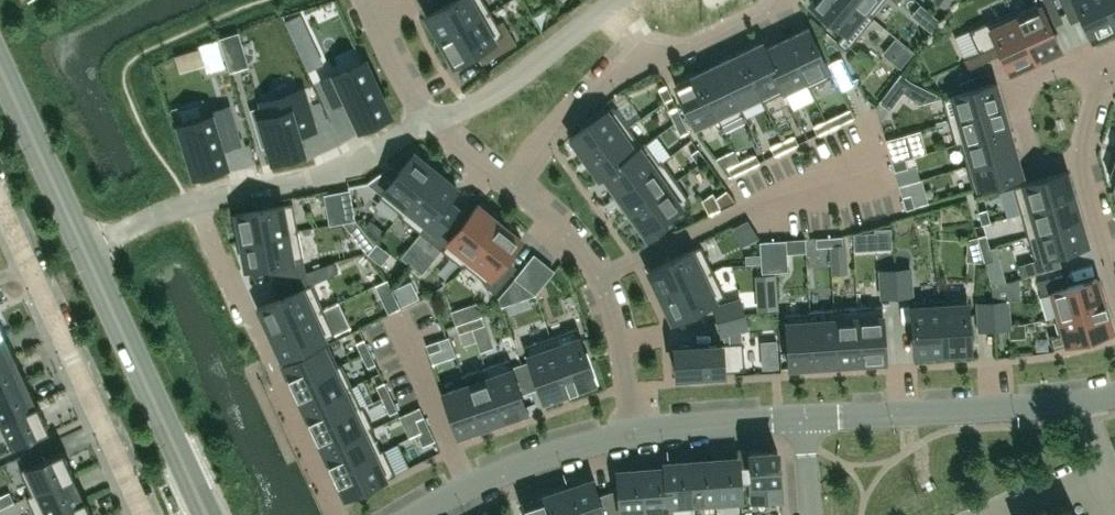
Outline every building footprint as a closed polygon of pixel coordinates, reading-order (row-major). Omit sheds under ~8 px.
[(426,16),(440,40),(490,10),(484,0),(454,0),(426,16)] [(810,1),(845,30),(836,41),(846,49),(873,17),(871,15),(871,16),(852,0),(811,0),(810,1)] [(871,16),(871,15),(874,12),(884,0),(852,0),(871,16)] [(1012,10),(1035,60),(1060,49),(1048,21),(1060,15),(1053,0),(1024,0),(1025,3),(1012,10)] [(1068,16),(1080,11),(1093,38),(1114,28),(1114,21),(1105,0),(1060,0),(1068,16)] [(1114,21),(1114,0),(1105,0),(1114,21)] [(503,20),(497,23),(490,10),(440,40),(454,63),(480,48),(487,60),(516,43),(503,20)] [(1035,60),(1012,10),(968,30),(979,52),(964,59),(968,68),(990,58),(986,49),(997,44),(1010,72),(1035,60)] [(930,12),(921,23),(930,31),(939,20),(930,12)] [(299,14),(284,21),(307,70),(322,63),(299,14)] [(809,28),(786,39),(808,84),(813,81),(814,84),(832,76),(809,28)] [(222,39),(231,68),(246,64),(237,34),(222,39)] [(766,48),(765,49),(785,91),(784,91),(785,95),(808,84),(786,39),(774,44),(766,48)] [(220,64),(213,41),(199,46),(200,47),(205,63),(206,69),(220,64)] [(763,42),(740,53),(762,99),(761,99),(762,101),(778,94),(784,91),(785,91),(765,49),(766,48),(763,42)] [(740,53),(719,63),(741,109),(742,108),(757,101),(761,99),(762,99),(740,53)] [(840,88),(853,82),(841,57),(828,63),(840,88)] [(364,60),(323,79),(334,103),(346,97),(360,128),(389,114),(364,60)] [(719,63),(697,74),(719,119),(718,119),(721,124),(744,113),(742,108),(741,109),(719,63)] [(895,80),(906,88),(911,80),(900,73),(895,80)] [(697,74),(675,84),(695,125),(697,130),(705,126),(718,119),(719,119),(697,74)] [(941,97),(948,121),(1002,105),(995,81),(941,97)] [(672,97),(667,85),(659,89),(664,100),(672,97)] [(262,106),(251,109),(262,145),(267,144),(272,160),(303,151),(298,134),(314,129),(302,89),(261,102),(262,106)] [(1008,128),(1002,105),(948,121),(955,145),(960,143),(960,142),(1008,128)] [(613,106),(570,137),(585,157),(628,126),(613,106)] [(677,106),(669,110),(674,122),(682,118),(677,106)] [(179,124),(195,175),(226,165),(221,148),(226,147),(226,146),(238,142),(227,107),(209,112),(209,115),(179,124)] [(841,122),(837,114),(825,120),(829,128),(841,122)] [(674,122),(680,134),(688,130),(682,118),(674,122)] [(825,120),(813,126),(817,134),(829,128),(825,120)] [(628,126),(585,157),(599,177),(604,174),(603,173),(642,145),(641,144),(628,126)] [(1015,151),(1008,128),(960,142),(960,143),(967,165),(1015,151)] [(786,148),(798,143),(794,135),(782,140),(786,148)] [(782,140),(770,146),(774,154),(786,148),(782,140)] [(642,145),(603,173),(604,174),(617,193),(660,162),(659,161),(645,141),(641,144),(642,145)] [(698,164),(705,158),(698,148),(691,153),(698,164)] [(905,158),(902,150),(890,153),(892,162),(905,158)] [(1022,175),(1015,151),(967,165),(973,189),(1022,175)] [(383,171),(367,182),(376,189),(381,193),(379,195),(397,210),(400,212),(401,213),(436,169),(414,152),(393,179),(383,171)] [(755,163),(751,155),(739,161),(743,169),(755,163)] [(705,158),(698,164),(706,174),(713,169),(705,158)] [(894,170),(907,167),(905,158),(892,162),(894,170)] [(660,162),(617,193),(631,212),(676,180),(661,159),(659,161),(660,162)] [(739,161),(727,167),(731,175),(743,169),(739,161)] [(400,212),(398,214),(421,232),(431,240),(448,219),(438,210),(457,187),(436,169),(401,213),(400,212)] [(1074,197),(1066,171),(1013,186),(1020,213),(1074,197)] [(676,180),(631,212),(644,231),(642,232),(643,234),(648,241),(667,227),(662,220),(690,200),(676,180)] [(902,196),(905,209),(914,206),(910,193),(902,196)] [(1080,220),(1074,197),(1020,213),(1027,235),(1080,220)] [(293,203),(236,213),(241,240),(298,230),(293,203)] [(448,219),(431,240),(441,249),(464,267),(465,268),(466,266),(465,264),(500,221),(479,204),(459,228),(457,226),(448,219)] [(986,208),(978,211),(982,224),(990,221),(986,208)] [(342,221),(355,219),(353,210),(340,213),(342,221)] [(329,224),(342,221),(340,213),(327,215),(329,224)] [(355,219),(342,221),(367,253),(374,244),(361,227),(355,219)] [(1087,244),(1080,220),(1027,235),(1034,259),(1019,264),(1023,276),(1061,265),(1058,252),(1087,244)] [(500,221),(465,264),(466,266),(485,281),(484,283),(495,292),(512,271),(501,262),(521,238),(500,221)] [(874,233),(853,234),(854,252),(891,250),(890,229),(874,230),(874,233)] [(298,230),(241,240),(246,267),(269,263),(276,262),(279,279),(306,270),(303,256),(298,230)] [(421,232),(415,239),(425,247),(431,240),(421,232)] [(981,249),(989,246),(985,234),(977,236),(981,249)] [(829,236),(829,245),(843,244),(842,235),(829,236)] [(829,245),(829,236),(816,237),(816,246),(829,245)] [(843,244),(829,245),(830,256),(847,255),(846,244),(843,244)] [(701,245),(649,270),(660,295),(713,270),(701,245)] [(981,249),(984,261),(993,259),(989,246),(981,249)] [(760,255),(744,256),(745,264),(761,263),(760,255)] [(774,262),(775,271),(788,270),(787,261),(774,262)] [(774,262),(761,263),(761,272),(775,271),(774,262)] [(896,296),(910,295),(908,267),(894,268),(896,296)] [(894,268),(880,269),(882,297),(896,296),(894,268)] [(280,298),(258,307),(270,333),(323,308),(311,283),(312,283),(306,270),(279,279),(286,295),(280,298)] [(520,270),(514,277),(524,285),(530,278),(520,270)] [(713,270),(660,295),(672,320),(724,295),(713,270)] [(1063,274),(1037,281),(1041,294),(1051,291),(1059,316),(1104,303),(1097,277),(1067,286),(1063,274)] [(530,278),(524,285),(535,294),(541,287),(530,278)] [(391,287),(387,279),(375,284),(379,292),(391,287)] [(777,297),(756,299),(757,313),(778,311),(777,297)] [(967,297),(939,299),(943,352),(970,350),(967,297)] [(744,313),(740,299),(713,306),(717,320),(744,313)] [(943,352),(939,299),(911,301),(915,354),(943,352)] [(1008,328),(1006,299),(992,301),(994,329),(1008,328)] [(994,329),(992,301),(978,301),(980,330),(994,329)] [(1112,330),(1104,303),(1059,316),(1053,317),(1058,334),(1049,336),(1053,348),(1112,330)] [(883,305),(857,307),(861,362),(887,360),(883,305)] [(861,362),(857,307),(834,308),(837,364),(861,362)] [(323,308),(270,333),(281,357),(334,333),(323,308)] [(837,364),(834,308),(809,310),(809,313),(810,313),(814,365),(837,364)] [(717,320),(720,333),(747,326),(744,313),(717,320)] [(810,313),(809,313),(786,314),(789,367),(814,365),(810,313)] [(471,328),(484,323),(481,315),(468,319),(471,328)] [(468,319),(456,324),(459,332),(471,328),(468,319)] [(576,326),(550,336),(569,390),(595,381),(576,326)] [(0,333),(0,362),(13,356),(3,333),(5,332),(4,331),(0,333)] [(550,336),(524,345),(543,400),(569,390),(550,336)] [(362,354),(370,350),(364,338),(356,342),(362,354)] [(441,348),(438,339),(425,344),(428,352),(441,348)] [(743,341),(674,345),(676,374),(723,371),(727,371),(744,369),(743,341)] [(328,342),(282,364),(293,386),(338,365),(338,364),(328,342)] [(362,354),(367,366),(375,362),(370,350),(362,354)] [(0,362),(0,391),(24,380),(13,356),(0,362)] [(508,358),(485,366),(504,419),(527,410),(508,358)] [(338,365),(293,386),(303,408),(351,385),(340,363),(338,364),(338,365)] [(485,366),(461,375),(465,385),(466,384),(481,426),(504,419),(485,366)] [(0,391),(0,421),(38,403),(37,402),(35,403),(24,380),(0,391)] [(390,393),(384,381),(376,385),(382,397),(390,393)] [(465,385),(443,393),(458,435),(481,426),(466,384),(465,385)] [(351,385),(303,408),(313,429),(361,407),(360,406),(351,385)] [(382,397),(387,409),(395,405),(390,393),(382,397)] [(0,421),(0,422),(11,446),(49,428),(38,403),(0,421)] [(361,407),(313,429),(323,451),(371,428),(372,429),(374,428),(363,405),(360,406),(361,407)] [(424,416),(416,419),(421,431),(429,427),(424,416)] [(421,431),(417,433),(423,445),(435,439),(429,427),(421,431)] [(371,428),(323,451),(333,472),(381,450),(381,449),(373,433),(372,429),(371,428)] [(62,449),(52,454),(47,443),(22,454),(27,466),(20,469),(31,493),(74,473),(62,449)] [(381,450),(333,472),(344,495),(345,497),(395,474),(383,448),(381,449),(381,450)] [(781,499),(777,449),(750,451),(751,457),(738,458),(740,479),(752,478),(754,501),(781,499)] [(740,479),(738,458),(714,460),(717,499),(741,497),(740,479)] [(717,499),(714,460),(690,461),(693,501),(695,501),(717,499)] [(693,501),(690,461),(665,463),(665,468),(669,512),(670,512),(696,510),(695,501),(693,501)] [(665,468),(642,469),(645,509),(645,514),(670,514),(670,512),(669,512),(665,468)] [(645,509),(642,469),(618,471),(619,488),(621,511),(645,509)] [(82,499),(72,476),(74,475),(74,473),(31,493),(26,495),(35,514),(52,514),(86,499),(85,497),(82,499)] [(621,511),(619,488),(597,495),(592,480),(569,487),(578,514),(621,514),(621,511)] [(569,487),(546,495),(553,514),(578,514),(569,487)] [(546,495),(523,503),(527,514),(553,514),(546,495)] [(86,499),(52,514),(93,514),(86,499)] [(1069,506),(1050,514),(1074,514),(1069,506)]
